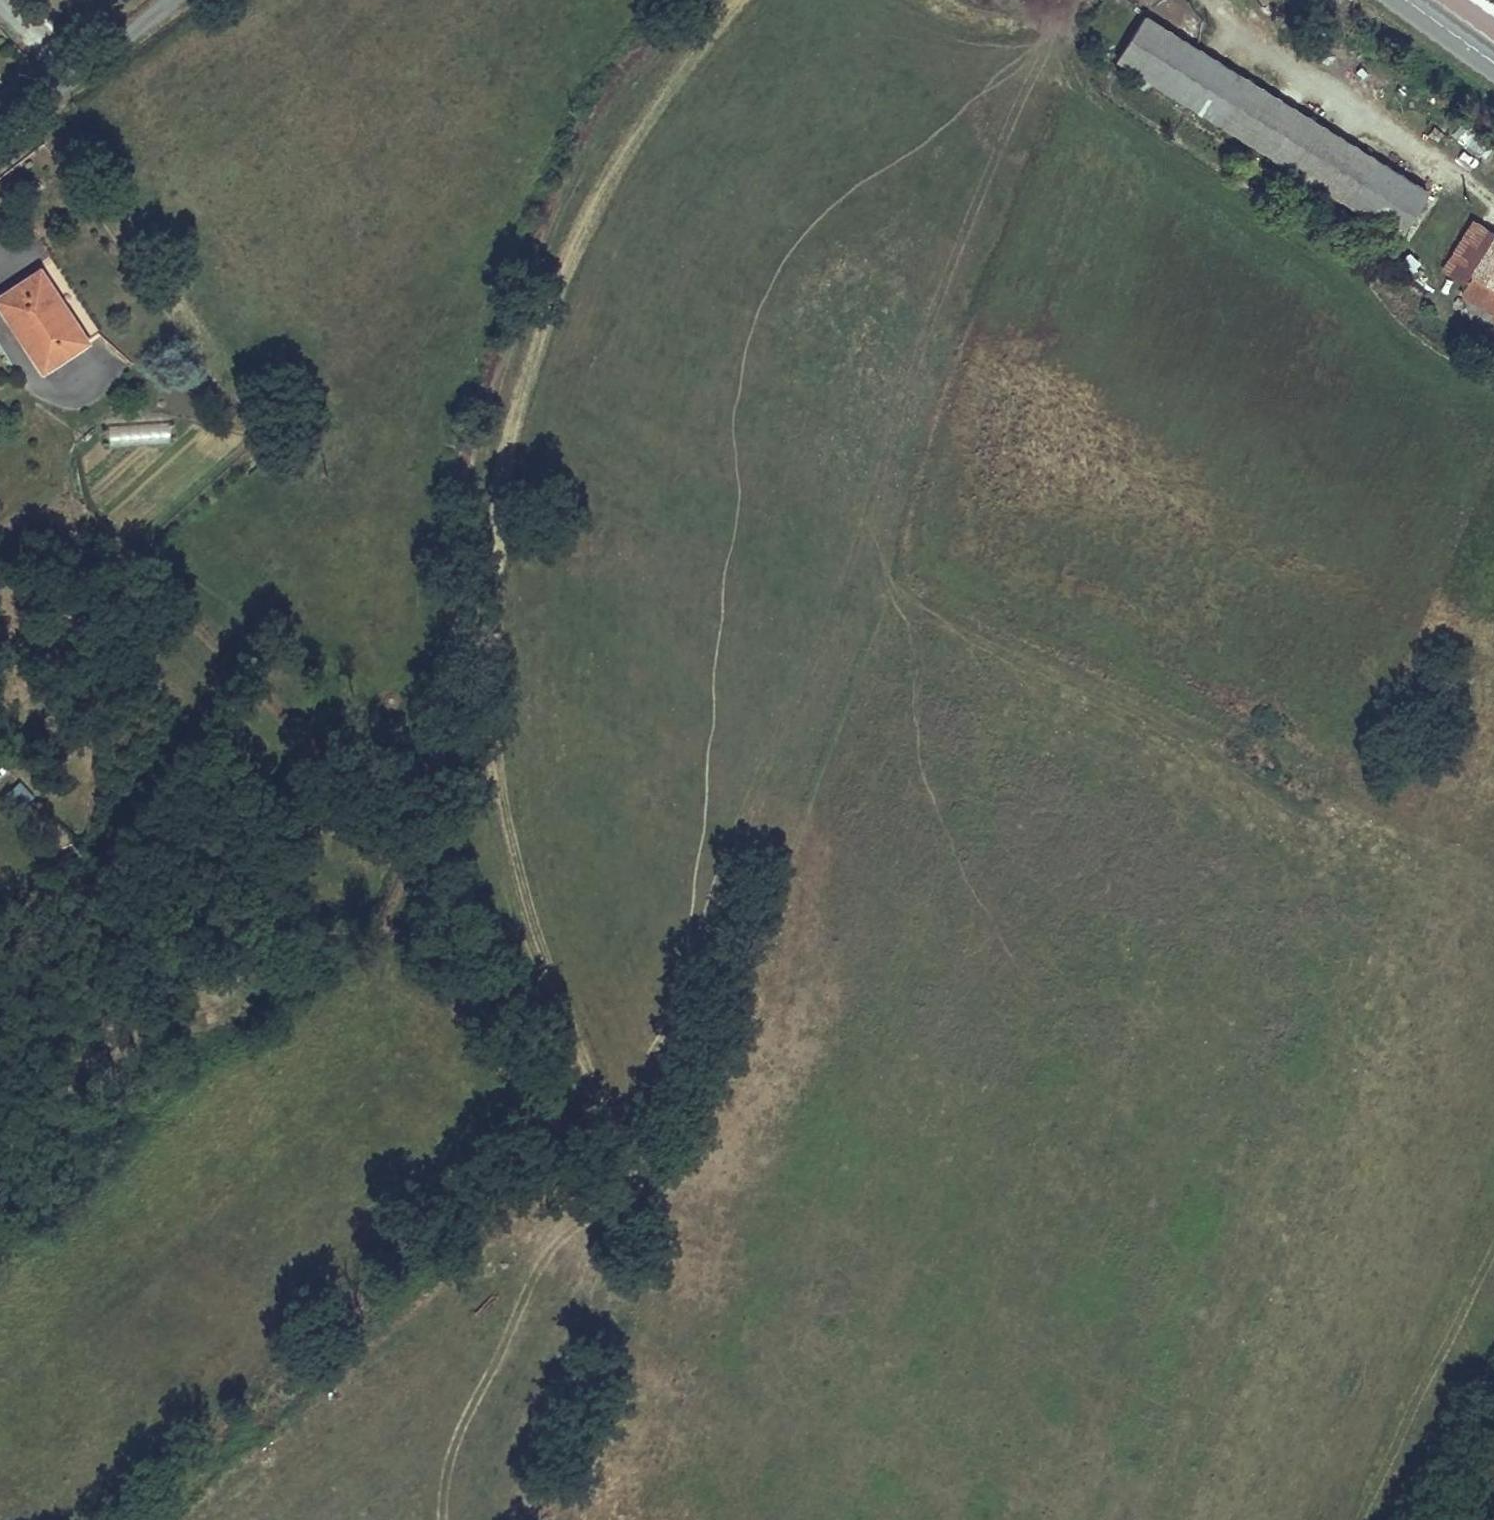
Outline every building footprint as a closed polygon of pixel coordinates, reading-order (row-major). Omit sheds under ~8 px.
[(1193,105),(1221,64),(1134,6),(1106,47),(1193,105)] [(1363,156),(1221,64),(1193,105),(1335,199),(1363,156)] [(1415,189),(1363,156),(1335,199),(1387,233),(1415,189)] [(1446,273),(1460,281),(1489,236),(1475,227),(1468,224),(1439,268),(1446,273)] [(1453,293),(1493,316),(1493,239),(1489,236),(1460,281),(1453,293)] [(0,297),(0,310),(43,369),(88,339),(39,270),(0,297)] [(167,423),(106,425),(107,443),(168,441),(167,423)]
